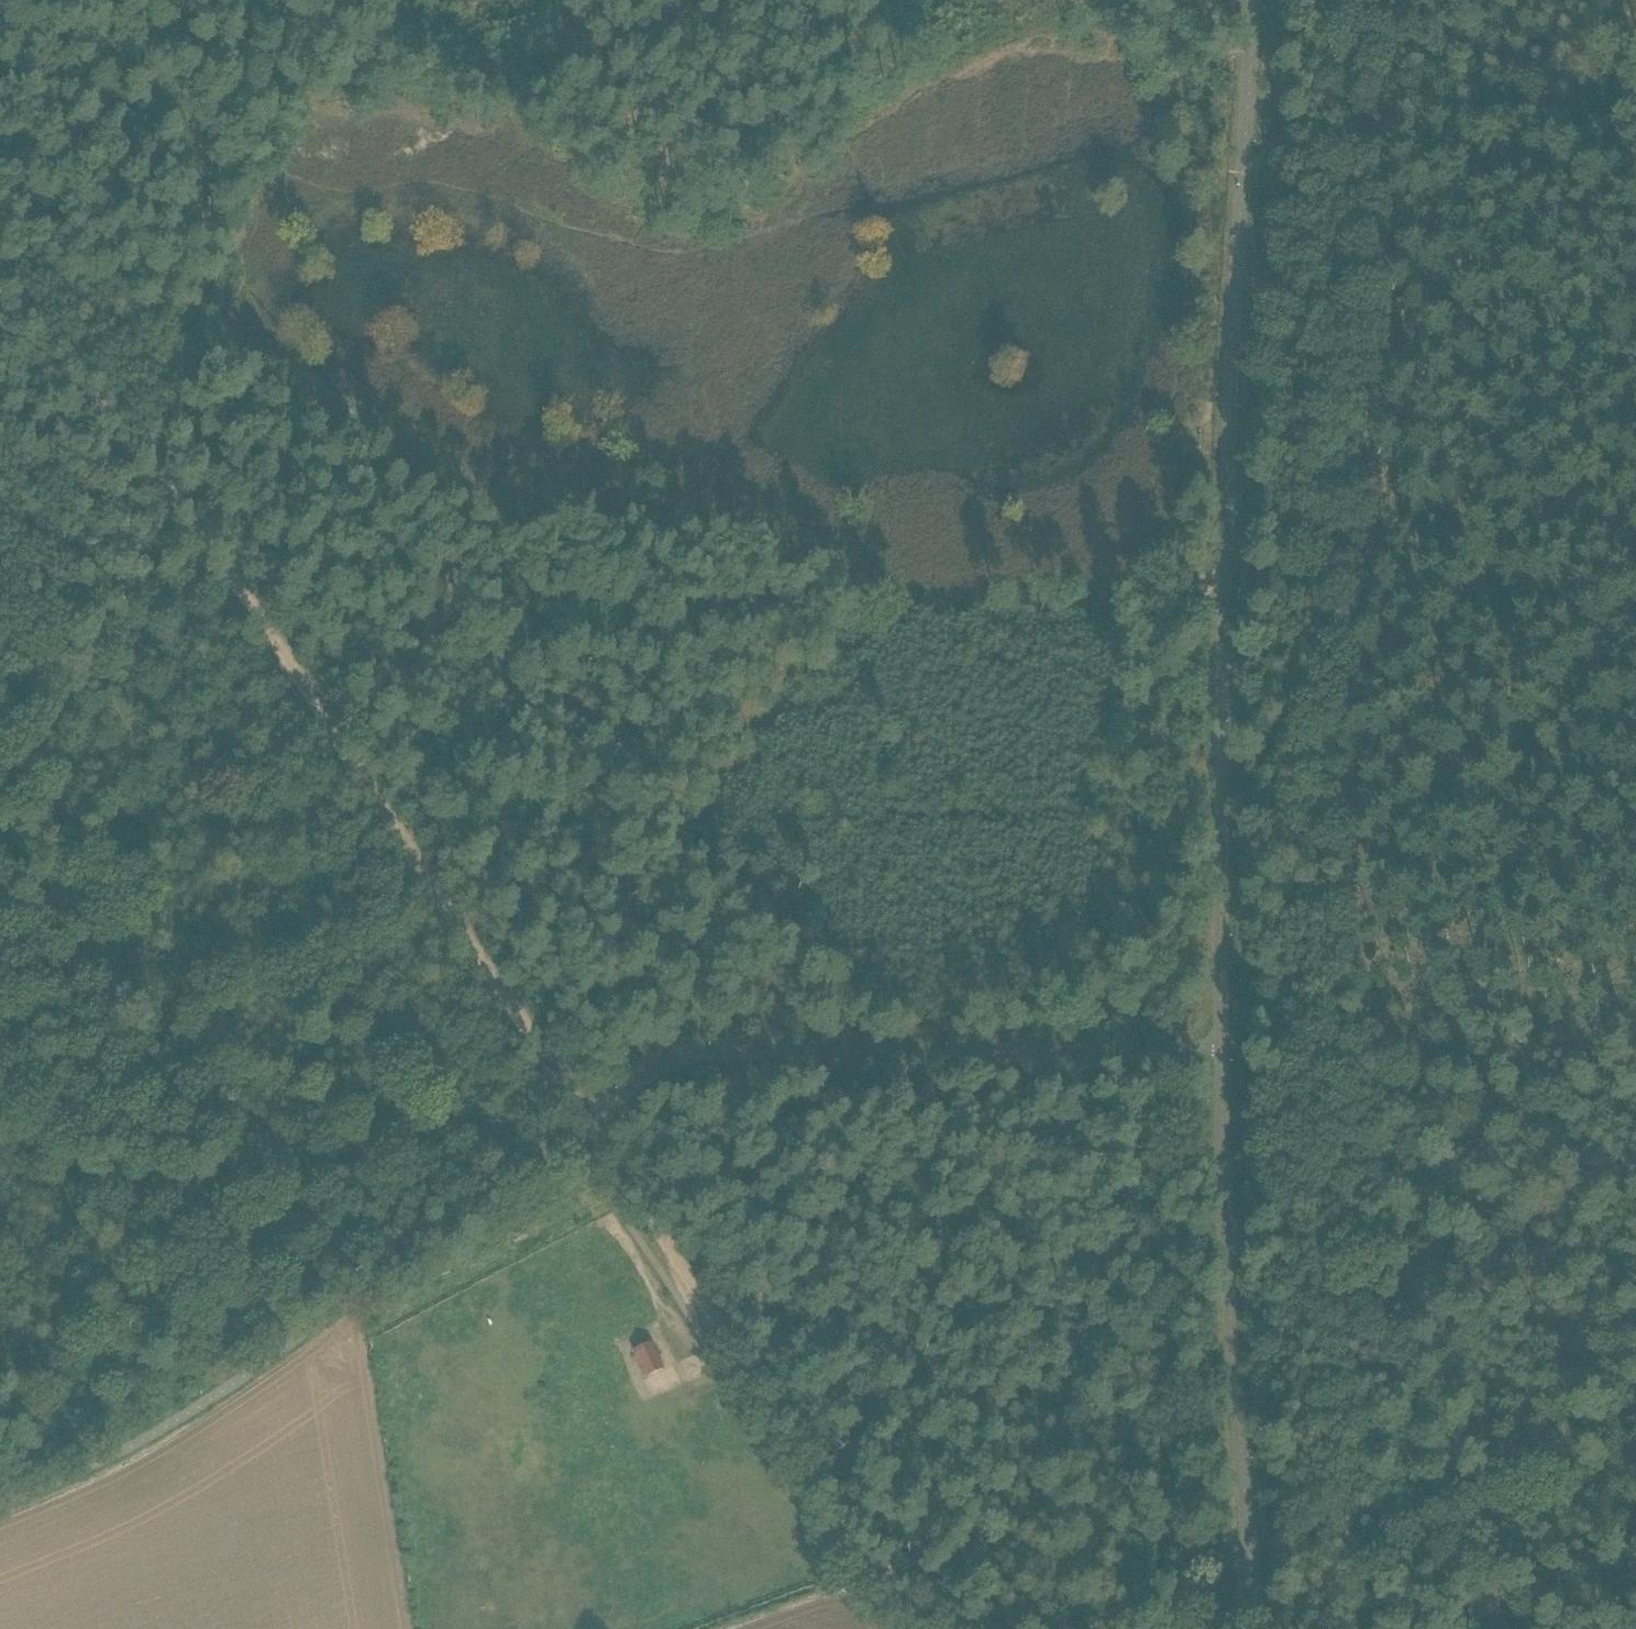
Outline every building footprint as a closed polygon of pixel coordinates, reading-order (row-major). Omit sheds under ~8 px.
[(634,1352),(645,1377),(662,1370),(651,1345),(634,1352)]
